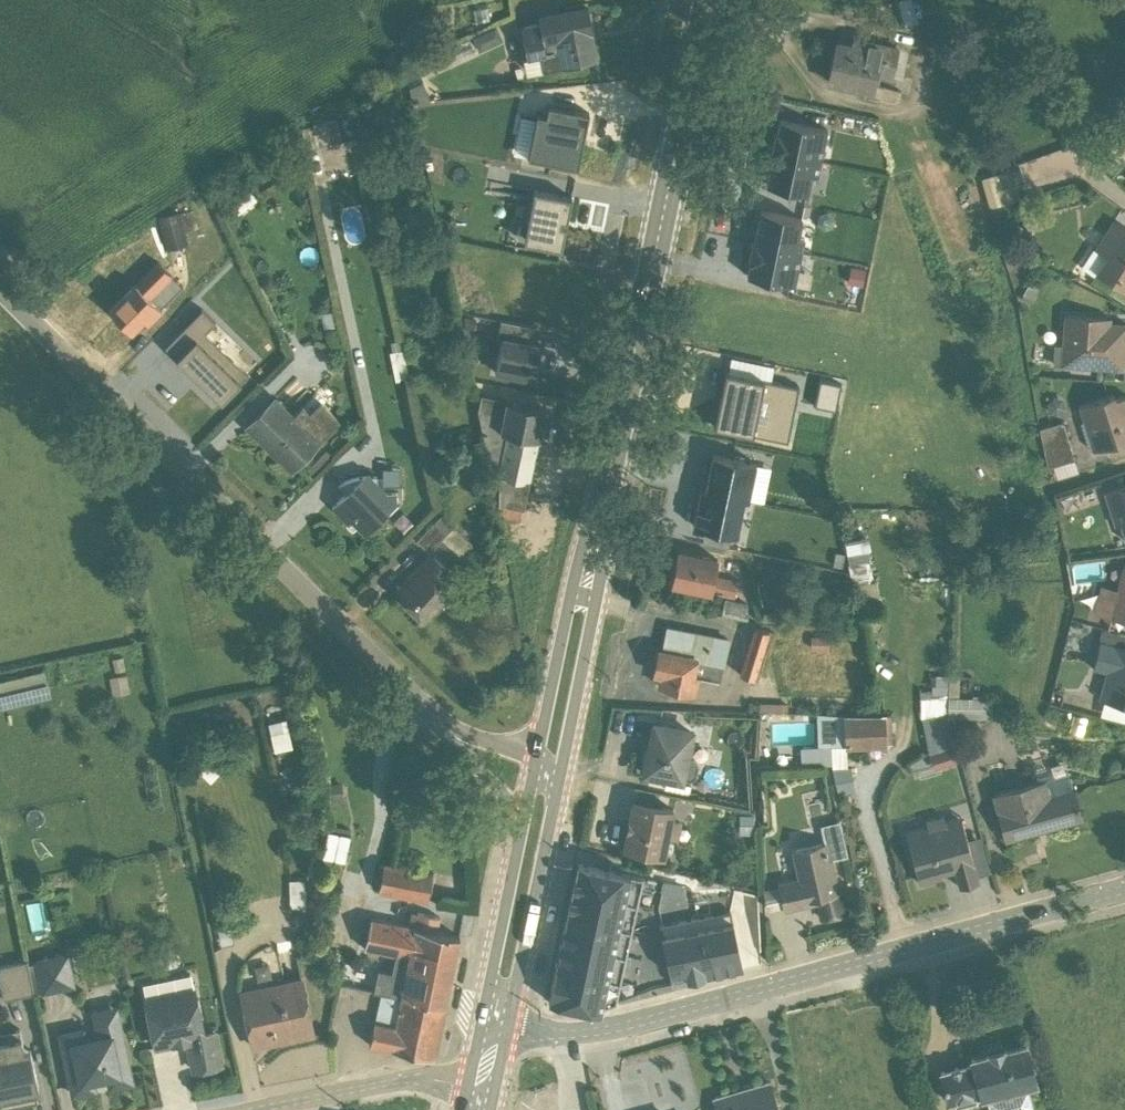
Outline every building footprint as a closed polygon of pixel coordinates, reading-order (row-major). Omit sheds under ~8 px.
[(525,74),(594,60),(591,43),(589,43),(587,33),(591,32),(587,8),(538,18),(538,24),(520,28),(523,46),(519,48),(525,74)] [(835,41),(825,85),(872,95),(876,75),(892,78),(892,76),(901,78),(906,52),(897,50),(898,47),(852,37),(850,44),(835,41)] [(527,155),(576,167),(583,134),(587,112),(547,104),(544,115),(536,113),(527,155)] [(826,129),(778,119),(775,132),(774,132),(770,152),(771,153),(765,184),(807,193),(810,175),(817,176),(826,129)] [(300,128),(305,151),(340,143),(335,121),(324,123),(324,121),(312,123),(312,126),(300,128)] [(1124,145),(1124,126),(1116,138),(1124,145)] [(1022,183),(1018,167),(979,179),(987,205),(1016,197),(1013,186),(1022,183)] [(237,188),(230,180),(216,191),(222,199),(237,188)] [(534,190),(524,241),(554,247),(560,248),(565,225),(559,224),(560,219),(566,220),(570,197),(534,190)] [(197,228),(192,209),(158,218),(166,250),(187,245),(184,232),(197,228)] [(801,219),(759,210),(753,242),(751,241),(747,262),(748,263),(746,275),(793,285),(803,239),(797,238),(801,219)] [(1112,221),(1080,269),(1091,276),(1094,272),(1124,292),(1124,229),(1112,221)] [(166,277),(153,265),(108,310),(129,331),(142,318),(146,322),(159,308),(159,307),(176,290),(166,277)] [(224,398),(247,375),(204,332),(214,322),(200,309),(163,346),(211,393),(215,389),(224,398)] [(1110,318),(1063,315),(1061,345),(1053,345),(1051,364),(1122,369),(1124,325),(1110,324),(1110,318)] [(535,327),(500,320),(496,338),(500,339),(494,371),(532,379),(536,360),(532,359),(535,344),(531,343),(535,327)] [(394,380),(406,378),(407,378),(401,350),(400,350),(399,340),(390,342),(391,352),(389,353),(394,380)] [(724,371),(713,426),(786,442),(797,386),(724,371)] [(496,514),(518,518),(520,508),(523,507),(543,409),(480,395),(476,410),(487,460),(499,463),(496,477),(496,514)] [(1077,407),(1091,451),(1124,441),(1124,396),(1114,399),(1113,395),(1077,407)] [(275,398),(246,427),(290,471),(338,422),(319,403),(308,414),(301,407),(293,415),(275,398)] [(1038,429),(1049,467),(1073,459),(1061,422),(1038,429)] [(711,454),(704,490),(743,498),(747,499),(755,463),(711,454)] [(438,471),(441,485),(454,482),(451,468),(438,471)] [(344,495),(331,507),(346,523),(344,525),(351,531),(356,526),(364,534),(395,503),(395,493),(387,492),(376,482),(376,476),(370,476),(367,472),(362,476),(353,478),(338,485),(344,495)] [(1103,493),(1113,527),(1119,525),(1124,542),(1124,485),(1103,493)] [(692,525),(735,534),(743,498),(704,490),(699,489),(692,525)] [(399,597),(422,620),(451,590),(440,578),(459,556),(441,538),(453,526),(440,515),(415,540),(430,555),(403,583),(408,587),(399,597)] [(856,604),(879,601),(875,581),(873,581),(867,564),(865,564),(865,563),(869,562),(868,552),(870,551),(868,536),(858,537),(859,540),(844,542),(850,586),(854,585),(856,604)] [(717,559),(677,552),(671,584),(733,598),(736,580),(714,576),(717,559)] [(1093,613),(1124,621),(1124,567),(1121,566),(1115,589),(1100,586),(1093,613)] [(746,603),(724,598),(720,615),(746,621),(747,613),(744,612),(746,603)] [(738,674),(738,675),(757,681),(765,654),(768,655),(775,633),(753,626),(738,674)] [(659,676),(658,686),(695,693),(698,678),(718,682),(721,666),(723,666),(728,641),(666,628),(662,651),(657,651),(653,674),(659,676)] [(810,637),(809,650),(827,650),(828,638),(810,637)] [(1099,642),(1092,669),(1105,673),(1098,699),(1103,701),(1099,716),(1124,723),(1124,649),(1099,642)] [(959,678),(947,677),(946,718),(990,719),(991,702),(979,701),(978,697),(978,696),(971,696),(971,699),(958,698),(959,678)] [(921,718),(929,755),(954,746),(950,726),(948,726),(947,718),(946,718),(947,686),(934,686),(933,694),(929,694),(929,699),(924,699),(923,718),(921,718)] [(229,703),(205,709),(206,717),(231,711),(229,703)] [(800,748),(801,765),(831,764),(831,767),(845,767),(845,748),(879,746),(880,750),(887,750),(890,743),(889,715),(815,714),(816,747),(800,748)] [(267,724),(273,751),(291,747),(291,743),(296,742),(291,722),(286,723),(285,720),(267,724)] [(663,788),(688,793),(689,786),(682,784),(683,779),(688,780),(694,776),(697,764),(695,761),(692,758),(690,757),(693,741),(691,741),(693,732),(653,724),(647,751),(643,751),(639,770),(665,776),(663,788)] [(222,768),(200,748),(187,761),(209,781),(222,768)] [(956,762),(953,750),(952,750),(928,758),(930,768),(931,769),(956,762)] [(1063,761),(1033,770),(1037,782),(1043,781),(1044,784),(1067,777),(1063,761)] [(1004,839),(1080,818),(1067,777),(1044,784),(1043,781),(992,795),(1004,839)] [(677,839),(680,821),(671,819),(673,809),(633,801),(628,821),(623,848),(663,857),(668,837),(677,839)] [(906,830),(904,831),(918,883),(940,877),(939,873),(953,869),(958,886),(977,881),(959,815),(943,820),(942,815),(924,820),(925,825),(906,830)] [(752,817),(739,816),(738,832),(752,833),(752,817)] [(288,881),(289,907),(310,907),(310,894),(312,894),(313,894),(318,853),(317,853),(313,822),(285,825),(288,856),(311,854),(305,880),(288,881)] [(820,918),(843,914),(838,892),(835,893),(832,879),(836,878),(831,858),(828,859),(824,841),(790,848),(796,877),(776,881),(782,909),(817,902),(820,918)] [(426,902),(431,873),(383,864),(378,892),(426,902)] [(606,870),(577,864),(565,919),(554,969),(547,1002),(593,1012),(615,1003),(642,877),(606,870)] [(680,914),(725,925),(732,897),(688,885),(680,914)] [(371,919),(364,949),(394,955),(394,954),(407,956),(409,947),(454,956),(458,937),(435,932),(438,918),(410,911),(406,927),(371,919)] [(232,943),(229,927),(217,929),(220,945),(232,943)] [(377,970),(373,992),(444,1005),(454,956),(409,947),(407,956),(394,954),(390,973),(377,970)] [(28,963),(34,992),(39,991),(40,993),(75,986),(67,952),(33,959),(33,961),(28,963)] [(2,999),(33,992),(26,960),(0,966),(0,986),(2,999)] [(271,979),(268,963),(252,966),(255,982),(271,979)] [(186,1042),(192,1070),(220,1064),(213,1029),(204,1030),(194,986),(192,986),(189,973),(141,983),(144,995),(142,996),(153,1049),(186,1042)] [(240,991),(252,1047),(312,1034),(300,977),(240,991)] [(379,994),(369,1045),(433,1058),(444,1005),(379,994)] [(72,1094),(94,1089),(92,1078),(106,1075),(109,1086),(131,1082),(114,1004),(90,1009),(94,1033),(85,1035),(84,1027),(59,1032),(72,1094)] [(0,1109),(36,1101),(25,1050),(23,1050),(18,1029),(0,1033),(0,1108),(0,1109)] [(969,1063),(939,1071),(947,1103),(953,1102),(955,1108),(975,1103),(974,1100),(979,1099),(980,1102),(1037,1086),(1025,1042),(968,1057),(969,1063)] [(712,1098),(716,1109),(776,1109),(767,1082),(712,1098)]
